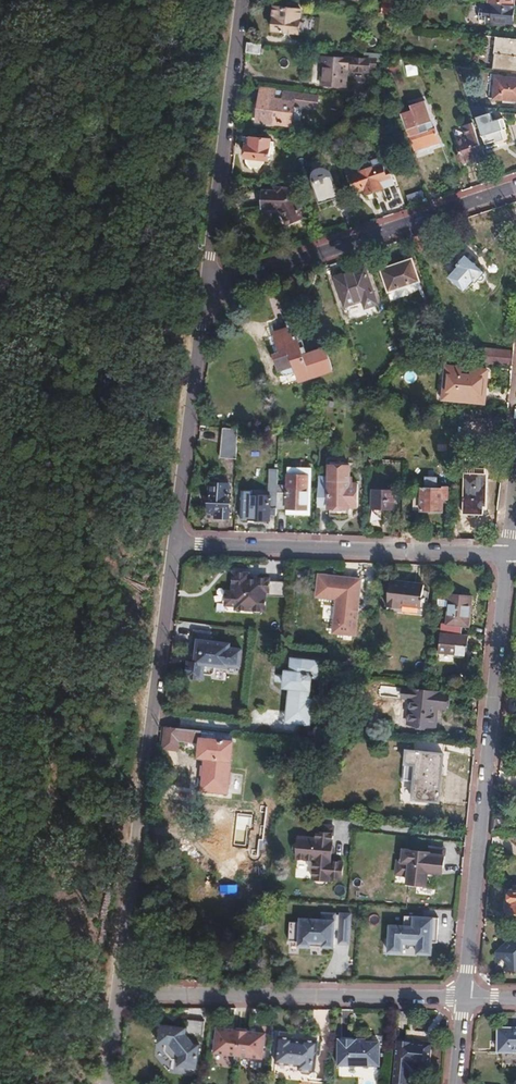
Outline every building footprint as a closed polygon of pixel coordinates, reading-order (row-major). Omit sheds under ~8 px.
[(487,5),(479,4),(478,22),(491,23),(491,25),(504,27),(504,23),(511,24),(513,7),(487,5)] [(389,7),(388,17),(398,18),(399,8),(389,7)] [(298,36),(301,12),(274,9),(272,21),(269,22),(268,30),(270,31),(271,33),(298,36)] [(398,18),(388,17),(386,29),(397,31),(398,18)] [(493,72),(515,74),(515,41),(485,38),(483,51),(494,52),(493,72)] [(264,47),(247,44),(246,55),(262,56),(264,47)] [(379,56),(362,55),(361,63),(378,65),(379,56)] [(340,89),(344,63),(320,61),(317,86),(340,89)] [(419,78),(416,68),(407,71),(411,81),(419,78)] [(496,78),(494,99),(515,101),(515,80),(496,78)] [(305,107),(306,97),(262,92),(258,122),(278,124),(281,104),(305,107)] [(411,112),(400,115),(408,139),(409,139),(412,147),(437,139),(434,130),(434,131),(424,102),(409,107),(411,112)] [(472,108),(467,108),(472,125),(474,130),(479,129),(487,151),(495,147),(494,143),(502,140),(500,133),(505,131),(501,120),(491,124),(488,115),(476,119),(472,108)] [(477,147),(480,147),(474,130),(472,125),(461,128),(465,140),(455,144),(458,156),(454,158),(455,162),(458,163),(460,163),(461,166),(465,164),(469,174),(485,169),(477,147)] [(268,163),(270,142),(247,139),(244,163),(246,168),(249,171),(252,168),(256,169),(260,168),(262,167),(264,163),(268,163)] [(332,152),(328,141),(315,140),(321,156),(332,152)] [(379,160),(372,162),(374,169),(381,191),(393,187),(389,177),(385,178),(379,160)] [(374,169),(372,162),(360,166),(362,173),(374,169)] [(374,169),(362,173),(348,177),(354,195),(363,192),(364,197),(381,191),(374,169)] [(330,176),(326,172),(318,172),(315,173),(312,177),(311,181),(318,206),(338,200),(330,176)] [(287,192),(287,186),(280,186),(280,191),(260,190),(259,208),(278,209),(287,228),(302,221),(289,192),(287,192)] [(431,249),(427,234),(413,239),(418,254),(431,249)] [(484,274),(465,257),(456,267),(457,268),(448,279),(464,293),(473,283),(475,285),(476,283),(478,285),(483,284),(486,281),(486,277),(484,275),(484,274)] [(420,283),(413,262),(392,269),(394,276),(385,279),(391,293),(420,283)] [(377,306),(364,270),(335,279),(345,308),(362,302),(365,310),(377,306)] [(306,356),(294,321),(286,324),(288,331),(278,335),(277,332),(272,334),(270,338),(277,359),(276,359),(281,374),(285,376),(289,386),(313,377),(308,360),(303,362),(301,358),(306,356)] [(308,360),(313,377),(332,371),(325,350),(306,356),(308,360)] [(511,368),(512,352),(489,351),(488,366),(511,368)] [(483,405),(485,374),(445,370),(442,401),(483,405)] [(237,431),(220,430),(219,460),(236,461),(237,431)] [(453,484),(453,462),(443,462),(442,483),(453,484)] [(329,478),(317,478),(316,510),(357,510),(357,487),(349,487),(349,468),(344,468),(344,464),(329,464),(329,478)] [(487,511),(490,471),(466,469),(466,479),(459,479),(459,488),(465,488),(463,510),(487,511)] [(306,512),(285,511),(285,517),(309,518),(310,471),(286,470),(286,478),(307,480),(306,512)] [(241,501),(241,522),(268,523),(269,509),(275,509),(276,495),(276,472),(268,472),(267,487),(264,487),(264,498),(250,498),(250,494),(242,494),(241,501)] [(275,509),(275,511),(285,511),(306,512),(307,480),(286,478),(286,495),(276,495),(275,509)] [(229,497),(229,485),(209,484),(208,512),(214,512),(214,519),(228,519),(229,497)] [(412,498),(411,512),(442,513),(443,500),(447,500),(448,490),(443,489),(442,491),(420,490),(420,498),(412,498)] [(395,493),(380,493),(372,493),(371,515),(381,515),(381,512),(394,512),(395,493)] [(234,574),(233,591),(219,590),(218,610),(268,614),(270,594),(283,595),(285,578),(234,574)] [(352,635),(358,582),(318,577),(316,598),(335,601),(332,633),(352,635)] [(390,581),(387,608),(421,610),(423,589),(423,585),(390,581)] [(448,597),(438,596),(436,608),(447,610),(446,624),(441,623),(440,633),(460,635),(461,625),(467,625),(470,597),(448,595),(448,597)] [(465,657),(467,637),(439,634),(437,651),(452,652),(452,656),(465,657)] [(207,666),(244,668),(245,643),(194,639),(191,678),(206,679),(207,666)] [(315,680),(317,667),(291,664),(290,677),(286,677),(284,691),(291,691),(287,724),(314,728),(315,718),(308,717),(309,704),(306,704),(309,679),(315,680)] [(445,707),(446,695),(411,692),(407,726),(435,728),(437,707),(445,707)] [(228,777),(233,738),(165,729),(163,751),(176,753),(177,743),(200,746),(198,761),(205,761),(203,770),(201,771),(200,775),(203,777),(201,793),(225,796),(227,785),(229,784),(230,779),(228,777)] [(306,745),(315,746),(316,737),(306,736),(306,745)] [(427,804),(432,746),(406,744),(405,753),(395,753),(394,766),(403,767),(400,801),(427,804)] [(298,834),(296,878),(311,879),(311,880),(345,882),(346,870),(341,869),(341,860),(336,859),(338,832),(318,830),(318,836),(298,834)] [(396,884),(431,886),(432,873),(447,874),(449,851),(399,847),(396,884)] [(352,948),(353,916),(291,914),(291,946),(352,948)] [(405,924),(390,924),(389,954),(436,956),(438,916),(405,915),(405,924)] [(201,1041),(202,1024),(186,1022),(185,1029),(159,1027),(157,1046),(164,1047),(164,1054),(169,1062),(176,1063),(175,1069),(194,1071),(197,1047),(193,1047),(188,1039),(201,1041)] [(260,1061),(263,1036),(215,1031),(212,1055),(260,1061)] [(498,1031),(498,1054),(515,1055),(515,1031),(498,1031)] [(421,1046),(409,1038),(405,1046),(403,1049),(395,1048),(393,1060),(396,1063),(393,1069),(395,1072),(392,1076),(394,1079),(391,1083),(411,1083),(408,1079),(410,1066),(414,1067),(419,1063),(419,1059),(429,1061),(430,1052),(421,1046)] [(314,1072),(317,1044),(303,1042),(303,1044),(291,1044),(291,1040),(278,1039),(275,1065),(298,1068),(298,1072),(301,1077),(309,1078),(314,1072)] [(377,1071),(377,1047),(365,1047),(365,1043),(337,1043),(337,1070),(377,1071)]
